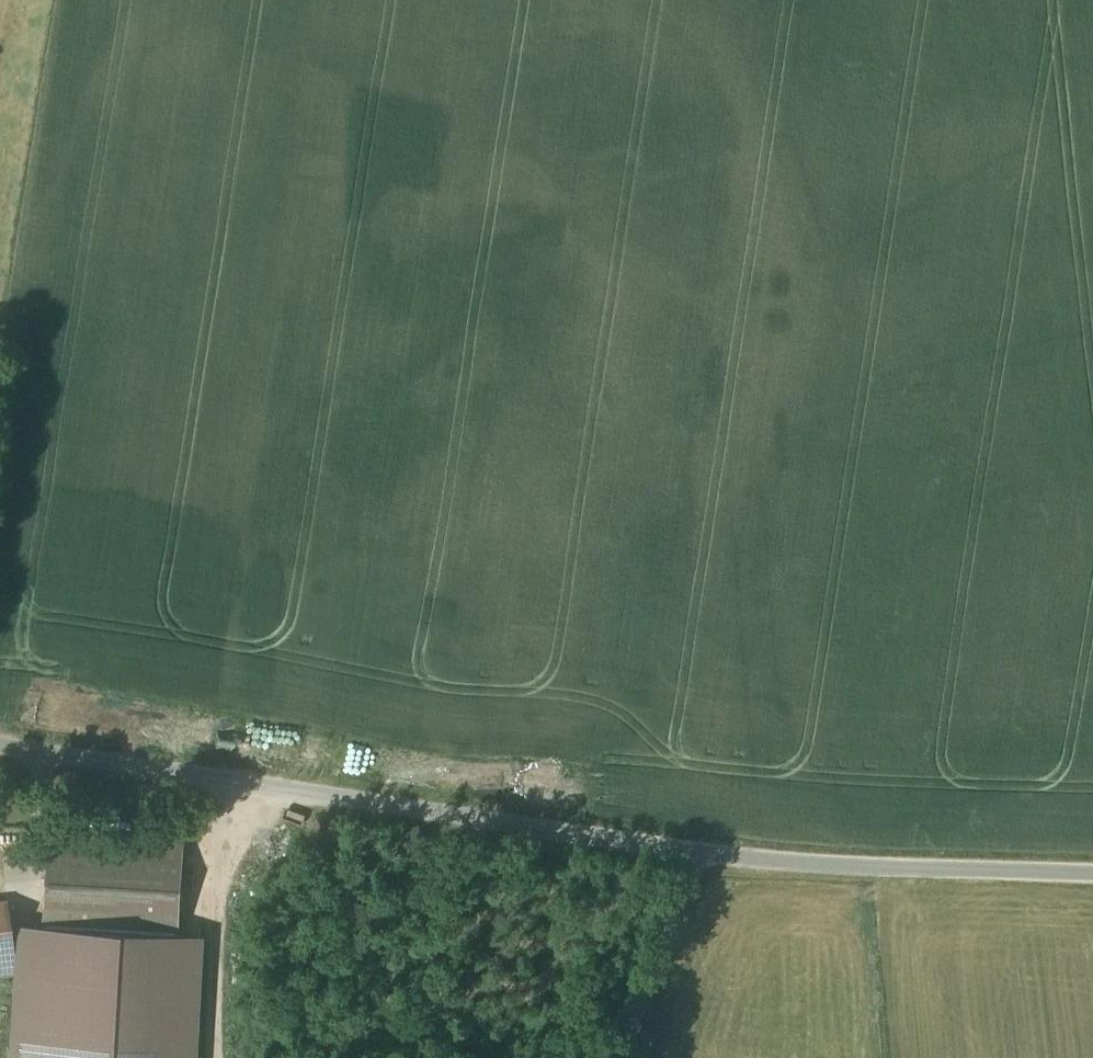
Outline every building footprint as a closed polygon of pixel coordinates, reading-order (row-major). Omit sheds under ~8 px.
[(17,976),(12,927),(48,923),(48,932),(190,935),(192,839),(51,835),(49,900),(9,903),(0,904),(0,978),(17,976)]
